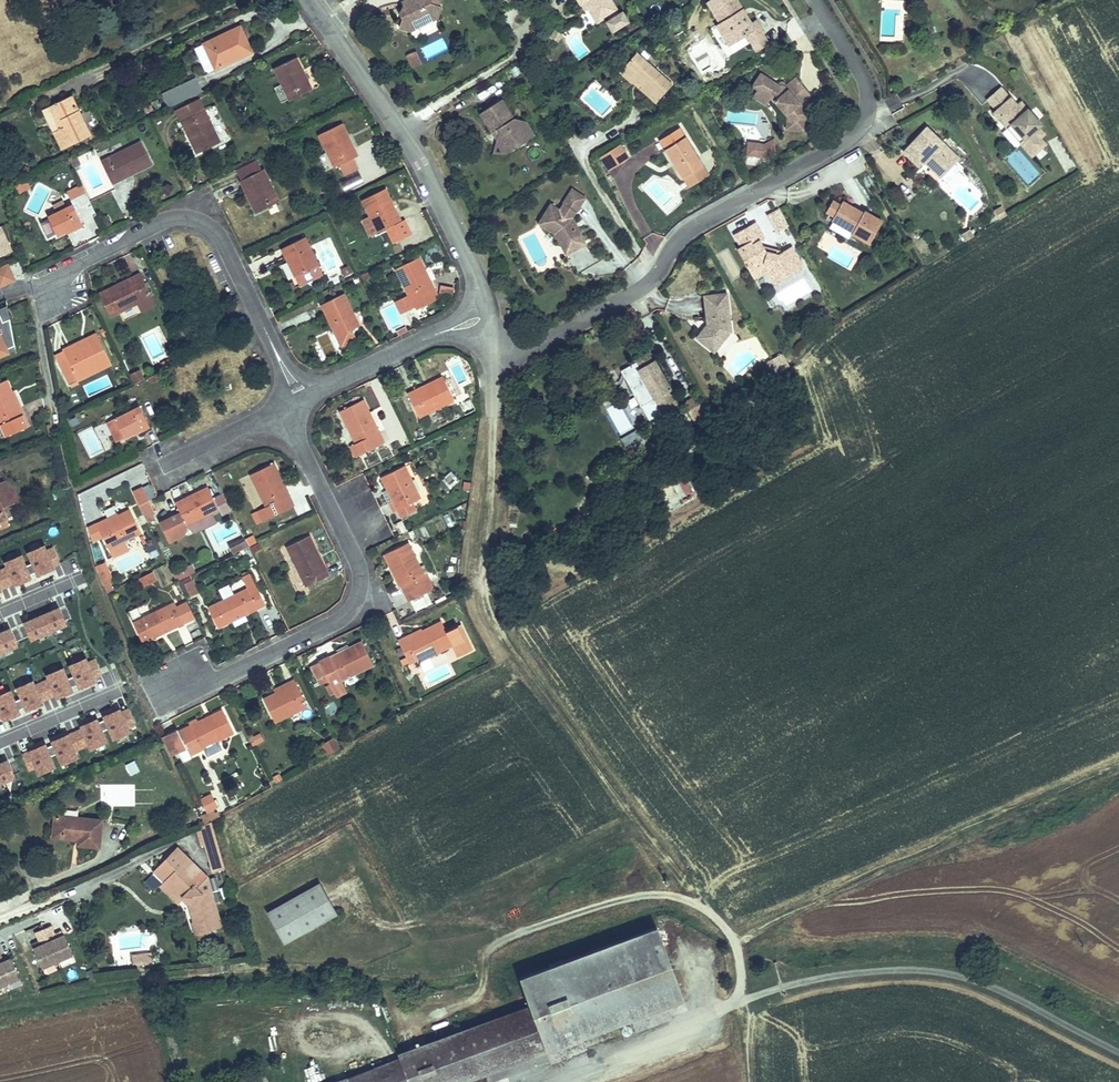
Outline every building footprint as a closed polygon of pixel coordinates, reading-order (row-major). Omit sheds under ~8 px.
[(403,7),(406,11),(399,14),(402,19),(399,27),(410,31),(411,28),(417,26),(418,27),(429,22),(429,20),(434,17),(437,18),(441,6),(438,5),(440,0),(406,0),(401,2),(403,7)] [(580,5),(581,4),(584,3),(596,23),(607,16),(615,30),(629,21),(622,12),(620,13),(611,0),(577,0),(580,5)] [(716,25),(729,46),(745,36),(750,43),(751,42),(762,35),(764,34),(755,20),(751,23),(737,0),(710,0),(707,2),(720,23),(716,25)] [(347,16),(354,25),(365,17),(358,8),(347,16)] [(612,31),(615,30),(609,19),(606,21),(612,31)] [(240,27),(203,44),(215,69),(252,52),(240,27)] [(556,30),(551,37),(557,41),(561,34),(556,30)] [(762,35),(751,42),(757,52),(768,45),(762,35)] [(444,39),(421,47),(425,59),(448,50),(444,39)] [(203,44),(194,48),(205,71),(209,72),(215,69),(203,44)] [(416,51),(411,54),(416,66),(421,63),(416,51)] [(639,89),(656,103),(673,84),(637,52),(623,68),(642,86),(639,89)] [(416,66),(411,54),(407,55),(412,67),(416,66)] [(273,68),(290,101),(313,89),(309,81),(306,82),(301,71),(302,70),(296,57),(273,68)] [(642,86),(623,68),(620,71),(639,89),(642,86)] [(752,86),(757,89),(757,90),(770,98),(773,102),(774,101),(787,117),(786,129),(805,131),(806,113),(802,107),(812,98),(795,77),(784,86),(778,85),(760,73),(752,86)] [(162,94),(169,108),(202,92),(196,78),(162,94)] [(438,82),(423,82),(422,96),(437,97),(438,82)] [(996,111),(1011,98),(1002,88),(987,100),(996,111)] [(766,105),(770,98),(757,90),(753,97),(766,105)] [(62,149),(91,135),(71,96),(43,109),(62,149)] [(1011,98),(994,112),(1007,128),(1011,125),(1023,139),(1021,140),(1034,155),(1046,144),(1040,138),(1045,134),(1038,127),(1041,125),(1028,109),(1023,112),(1011,98)] [(181,121),(204,110),(198,99),(175,111),(181,121)] [(514,119),(502,99),(480,113),(493,132),(497,129),(500,133),(497,141),(517,146),(520,144),(526,122),(514,119)] [(181,121),(185,129),(187,128),(193,139),(190,141),(197,154),(220,142),(204,110),(181,121)] [(526,122),(520,144),(534,135),(526,122)] [(341,124),(319,135),(334,167),(339,165),(344,175),(358,169),(353,158),(358,156),(354,147),(351,149),(346,137),(348,137),(341,124)] [(1011,125),(1007,128),(1031,156),(1034,155),(1021,140),(1023,139),(1011,125)] [(659,140),(682,178),(703,165),(680,127),(659,140)] [(930,168),(940,178),(941,177),(954,163),(956,161),(947,152),(950,149),(927,127),(903,152),(918,166),(923,161),(927,156),(935,163),(930,168)] [(185,129),(190,141),(193,139),(187,128),(185,129)] [(764,144),(748,141),(746,155),(762,157),(780,148),(774,138),(764,144)] [(101,161),(113,185),(121,181),(120,178),(131,173),(132,174),(152,164),(141,141),(101,161)] [(494,153),(504,154),(517,146),(497,141),(494,153)] [(1065,171),(1074,167),(1062,142),(1053,146),(1065,171)] [(608,171),(624,161),(620,156),(625,153),(620,145),(600,157),(608,171)] [(947,152),(956,161),(959,158),(950,149),(947,152)] [(628,158),(625,153),(620,156),(624,161),(628,158)] [(75,154),(69,157),(74,168),(80,164),(75,154)] [(923,161),(930,168),(935,163),(927,156),(923,161)] [(241,180),(261,170),(257,160),(237,170),(241,180)] [(954,163),(941,177),(945,182),(949,181),(959,171),(959,168),(954,163)] [(703,165),(682,178),(688,188),(709,175),(703,165)] [(251,205),(255,213),(279,201),(263,169),(261,170),(241,180),(247,193),(249,192),(255,203),(251,205)] [(16,185),(18,191),(30,186),(27,180),(16,185)] [(71,200),(86,192),(82,185),(67,192),(71,200)] [(362,200),(370,217),(377,232),(401,221),(397,213),(395,214),(390,202),(391,202),(385,189),(362,200)] [(563,203),(576,212),(586,198),(572,189),(563,203)] [(81,222),(96,215),(86,192),(71,200),(73,204),(48,216),(49,218),(40,223),(48,238),(56,234),(57,236),(66,232),(73,228),(75,231),(83,226),(81,222)] [(833,217),(841,204),(833,200),(826,213),(833,217)] [(882,222),(864,211),(863,213),(842,201),(841,204),(833,217),(832,220),(833,221),(848,230),(850,228),(853,230),(851,234),(869,244),(882,222)] [(538,223),(554,234),(561,238),(564,245),(571,241),(574,247),(585,241),(580,230),(576,228),(574,225),(576,224),(573,217),(576,212),(563,203),(561,206),(562,208),(560,209),(551,203),(538,223)] [(1001,206),(995,210),(1000,219),(1006,215),(1001,206)] [(769,214),(776,232),(788,228),(781,210),(769,214)] [(377,232),(370,217),(362,221),(369,236),(377,232)] [(848,230),(833,221),(829,228),(849,239),(851,234),(853,230),(850,228),(848,230)] [(755,222),(734,234),(741,246),(737,248),(750,272),(764,264),(774,266),(781,280),(804,267),(792,247),(782,252),(778,254),(767,251),(764,247),(761,241),(765,238),(755,222)] [(12,251),(0,226),(0,227),(0,256),(12,251)] [(970,230),(962,235),(966,240),(973,236),(970,230)] [(561,238),(554,234),(565,255),(587,244),(585,241),(574,247),(571,241),(564,245),(561,238)] [(290,261),(297,276),(319,266),(305,237),(281,248),(287,262),(290,261)] [(401,313),(415,306),(412,301),(435,289),(431,281),(429,282),(423,271),(425,270),(419,257),(395,269),(409,296),(396,302),(401,313)] [(15,280),(7,264),(0,267),(0,287),(15,280)] [(774,284),(781,280),(774,266),(764,264),(750,272),(754,279),(765,273),(768,274),(774,284)] [(341,269),(344,277),(353,273),(349,265),(341,269)] [(323,274),(319,266),(297,276),(295,277),(299,285),(323,274)] [(110,317),(139,303),(151,297),(140,273),(132,277),(133,279),(122,285),(121,283),(99,294),(110,317)] [(454,288),(441,286),(439,297),(451,300),(454,288)] [(412,301),(415,306),(416,308),(438,297),(439,296),(435,289),(412,301)] [(353,315),(354,314),(344,293),(321,305),(341,347),(357,340),(352,330),(358,327),(353,315)] [(714,352),(718,348),(717,336),(719,333),(725,338),(731,331),(727,293),(704,296),(707,320),(710,320),(710,324),(707,325),(697,338),(714,352)] [(151,297),(139,303),(143,312),(156,305),(151,297)] [(384,308),(388,320),(398,317),(394,304),(384,308)] [(9,318),(13,316),(9,307),(0,311),(0,314),(3,321),(9,318)] [(9,352),(8,348),(15,345),(9,318),(3,321),(0,314),(0,356),(9,352)] [(396,332),(398,336),(408,331),(406,327),(396,332)] [(96,333),(80,341),(82,347),(99,339),(96,333)] [(718,348),(725,338),(719,333),(717,336),(718,348)] [(312,341),(320,359),(340,349),(338,344),(334,346),(328,334),(312,341)] [(62,350),(63,351),(72,369),(69,370),(70,373),(69,373),(71,379),(92,369),(94,373),(111,364),(99,339),(82,347),(80,341),(62,350)] [(8,348),(9,352),(10,354),(17,351),(15,345),(8,348)] [(72,369),(63,351),(56,354),(70,384),(94,373),(92,369),(71,379),(69,373),(70,373),(69,370),(72,369)] [(654,399),(659,409),(676,400),(674,397),(675,396),(655,360),(653,361),(648,352),(634,360),(635,362),(621,371),(641,407),(654,399)] [(781,354),(773,358),(780,372),(789,367),(781,354)] [(256,365),(262,362),(260,356),(253,359),(256,365)] [(766,362),(773,375),(780,372),(773,358),(766,362)] [(140,371),(130,376),(134,384),(144,379),(140,371)] [(454,400),(442,377),(429,383),(430,384),(417,390),(416,389),(407,394),(419,417),(454,400)] [(27,427),(18,406),(14,408),(8,395),(13,393),(7,380),(0,383),(0,425),(1,425),(6,436),(27,427)] [(18,406),(27,427),(29,426),(15,392),(8,395),(14,408),(18,406)] [(683,404),(692,418),(705,411),(697,396),(683,404)] [(130,410),(139,406),(135,397),(125,401),(130,410)] [(363,400),(340,411),(355,443),(361,454),(384,442),(379,432),(380,432),(376,424),(373,425),(368,414),(370,413),(363,400)] [(676,400),(659,409),(663,416),(680,407),(676,400)] [(465,414),(472,412),(470,404),(462,407),(465,414)] [(150,428),(139,406),(130,410),(114,418),(115,419),(121,430),(124,437),(124,438),(140,431),(141,433),(150,428)] [(121,430),(115,419),(108,422),(114,434),(121,430)] [(361,454),(355,443),(350,446),(356,456),(361,454)] [(274,463),(250,474),(262,499),(266,507),(258,510),(263,521),(293,506),(288,496),(290,495),(286,487),(284,488),(278,477),(280,476),(274,463)] [(384,491),(390,503),(392,502),(396,510),(398,510),(401,517),(415,510),(412,503),(421,498),(405,466),(381,477),(387,490),(384,491)] [(438,483),(447,493),(460,481),(451,472),(438,483)] [(262,499),(250,474),(243,478),(255,503),(262,499)] [(5,480),(15,503),(20,500),(10,478),(5,480)] [(661,494),(676,518),(701,503),(686,479),(661,494)] [(0,482),(0,529),(9,525),(2,509),(15,503),(5,480),(0,482)] [(133,492),(139,504),(149,499),(143,487),(133,492)] [(184,500),(183,498),(175,502),(180,513),(160,523),(169,542),(184,534),(187,527),(187,526),(212,513),(219,510),(208,487),(195,494),(195,495),(184,500)] [(155,512),(149,499),(139,504),(148,522),(154,519),(151,514),(155,512)] [(15,513),(11,505),(2,509),(6,517),(15,513)] [(104,519),(96,523),(102,535),(113,558),(129,550),(124,541),(141,533),(130,510),(117,516),(118,518),(106,523),(104,519)] [(116,513),(104,519),(106,523),(118,518),(117,516),(116,513)] [(187,526),(187,527),(195,534),(217,523),(212,513),(187,526)] [(102,535),(96,523),(89,527),(94,539),(102,535)] [(309,536),(286,547),(306,587),(329,575),(325,567),(323,568),(317,557),(319,556),(309,536)] [(244,538),(240,541),(243,548),(248,546),(244,538)] [(243,548),(240,541),(229,546),(233,553),(243,548)] [(409,601),(410,601),(426,593),(433,589),(426,574),(424,575),(408,543),(385,554),(391,567),(393,566),(398,577),(396,579),(400,587),(402,586),(409,601)] [(146,548),(150,558),(158,555),(154,545),(146,548)] [(43,546),(28,553),(33,563),(29,565),(33,573),(37,572),(38,575),(53,568),(53,566),(60,563),(53,548),(46,551),(43,546)] [(29,575),(33,573),(29,565),(25,566),(21,556),(5,563),(7,567),(0,570),(7,586),(14,583),(15,585),(31,578),(29,575)] [(105,562),(96,566),(107,593),(113,590),(109,583),(112,579),(113,578),(105,562)] [(152,572),(138,578),(142,586),(156,580),(152,572)] [(208,608),(218,628),(234,620),(231,616),(243,611),(245,615),(265,605),(250,574),(242,578),(247,589),(208,608)] [(185,583),(192,580),(190,576),(177,582),(184,594),(188,592),(185,583)] [(189,594),(197,591),(192,580),(185,583),(188,592),(189,594)] [(426,593),(410,601),(415,611),(431,603),(426,593)] [(143,643),(152,638),(150,634),(162,628),(164,632),(195,618),(187,602),(176,607),(169,610),(167,606),(133,622),(143,643)] [(59,608),(42,615),(48,632),(51,630),(66,624),(59,608)] [(231,616),(234,620),(236,626),(247,620),(245,615),(243,611),(231,616)] [(48,632),(42,615),(24,623),(31,639),(45,633),(48,632)] [(441,622),(421,632),(422,634),(409,640),(407,636),(398,640),(406,657),(401,660),(403,665),(409,662),(409,664),(417,660),(418,663),(419,662),(429,657),(452,646),(458,657),(472,650),(460,625),(446,632),(441,622)] [(150,634),(152,638),(164,632),(162,628),(150,634)] [(0,633),(0,653),(0,654),(3,653),(17,647),(10,629),(0,633)] [(422,634),(421,632),(420,630),(407,636),(409,640),(422,634)] [(329,681),(330,684),(335,694),(336,697),(347,692),(342,681),(373,665),(362,642),(349,648),(347,645),(337,650),(338,653),(311,666),(321,685),(329,681)] [(429,657),(419,662),(424,672),(434,667),(429,657)] [(85,659),(70,665),(74,676),(70,677),(74,686),(77,684),(79,687),(95,681),(93,678),(101,675),(95,660),(87,663),(85,659)] [(74,686),(70,677),(67,679),(63,668),(47,675),(49,680),(42,683),(48,698),(56,695),(56,696),(72,690),(70,687),(74,686)] [(274,690),(275,693),(276,693),(277,695),(288,689),(287,687),(295,682),(294,680),(274,690)] [(27,711),(42,704),(41,701),(48,698),(42,683),(35,686),(33,681),(17,688),(21,699),(18,700),(22,709),(25,708),(27,711)] [(307,706),(295,682),(287,687),(288,689),(277,695),(276,693),(275,693),(263,699),(275,722),(307,706)] [(18,700),(14,702),(10,691),(0,696),(0,719),(3,718),(4,720),(20,714),(18,711),(22,709),(18,700)] [(106,720),(103,721),(107,730),(110,728),(115,739),(130,732),(128,728),(136,725),(129,709),(122,713),(120,710),(105,717),(106,720)] [(177,729),(162,736),(171,756),(178,753),(182,754),(185,761),(192,758),(190,755),(202,750),(201,749),(234,733),(222,710),(209,716),(210,718),(199,723),(198,721),(189,725),(190,726),(179,731),(177,729)] [(107,730),(103,721),(99,723),(98,719),(82,726),(84,729),(76,732),(83,747),(90,744),(92,748),(107,742),(103,731),(107,730)] [(83,747),(76,732),(53,742),(55,745),(51,746),(55,755),(59,754),(63,764),(79,757),(76,750),(83,747)] [(253,747),(264,742),(260,733),(249,738),(253,747)] [(328,755),(339,748),(335,739),(322,745),(328,755)] [(207,756),(222,751),(219,743),(204,748),(207,756)] [(55,755),(51,746),(48,748),(46,745),(23,755),(31,773),(39,770),(41,774),(56,767),(52,757),(55,755)] [(131,777),(140,771),(134,760),(124,766),(131,777)] [(15,778),(8,761),(0,765),(0,785),(15,778)] [(223,776),(236,770),(232,761),(219,768),(223,776)] [(207,811),(216,806),(211,795),(202,800),(207,811)] [(213,811),(201,817),(205,824),(220,816),(218,812),(215,814),(213,811)] [(53,837),(75,839),(75,835),(79,835),(78,839),(78,844),(99,847),(102,820),(55,815),(53,837)] [(202,846),(204,845),(208,844),(209,851),(216,849),(205,824),(197,829),(202,846)] [(208,844),(204,845),(212,872),(225,869),(216,849),(209,851),(208,844)] [(154,872),(164,882),(182,899),(184,897),(191,904),(189,906),(194,921),(192,922),(195,933),(196,933),(198,939),(212,935),(211,929),(221,926),(207,877),(177,848),(154,872)] [(182,899),(164,882),(160,887),(178,903),(182,899)] [(319,883),(267,912),(285,944),(337,915),(319,883)] [(184,897),(182,899),(189,906),(191,904),(184,897)] [(43,929),(57,961),(72,955),(64,935),(56,938),(51,926),(43,929)] [(683,997),(656,927),(595,950),(534,973),(522,977),(533,1007),(510,1015),(486,1023),(481,1026),(496,1068),(581,1036),(666,1004),(683,997)] [(42,968),(57,961),(43,929),(35,932),(41,945),(33,948),(42,968)] [(137,955),(138,963),(153,961),(152,953),(137,955)] [(4,985),(19,978),(11,958),(3,962),(0,954),(0,976),(4,985)] [(481,1026),(399,1055),(400,1058),(409,1081),(459,1081),(496,1068),(481,1026)] [(400,1058),(336,1081),(409,1081),(400,1058)] [(317,1060),(305,1061),(307,1081),(310,1081),(320,1081),(317,1060)]
